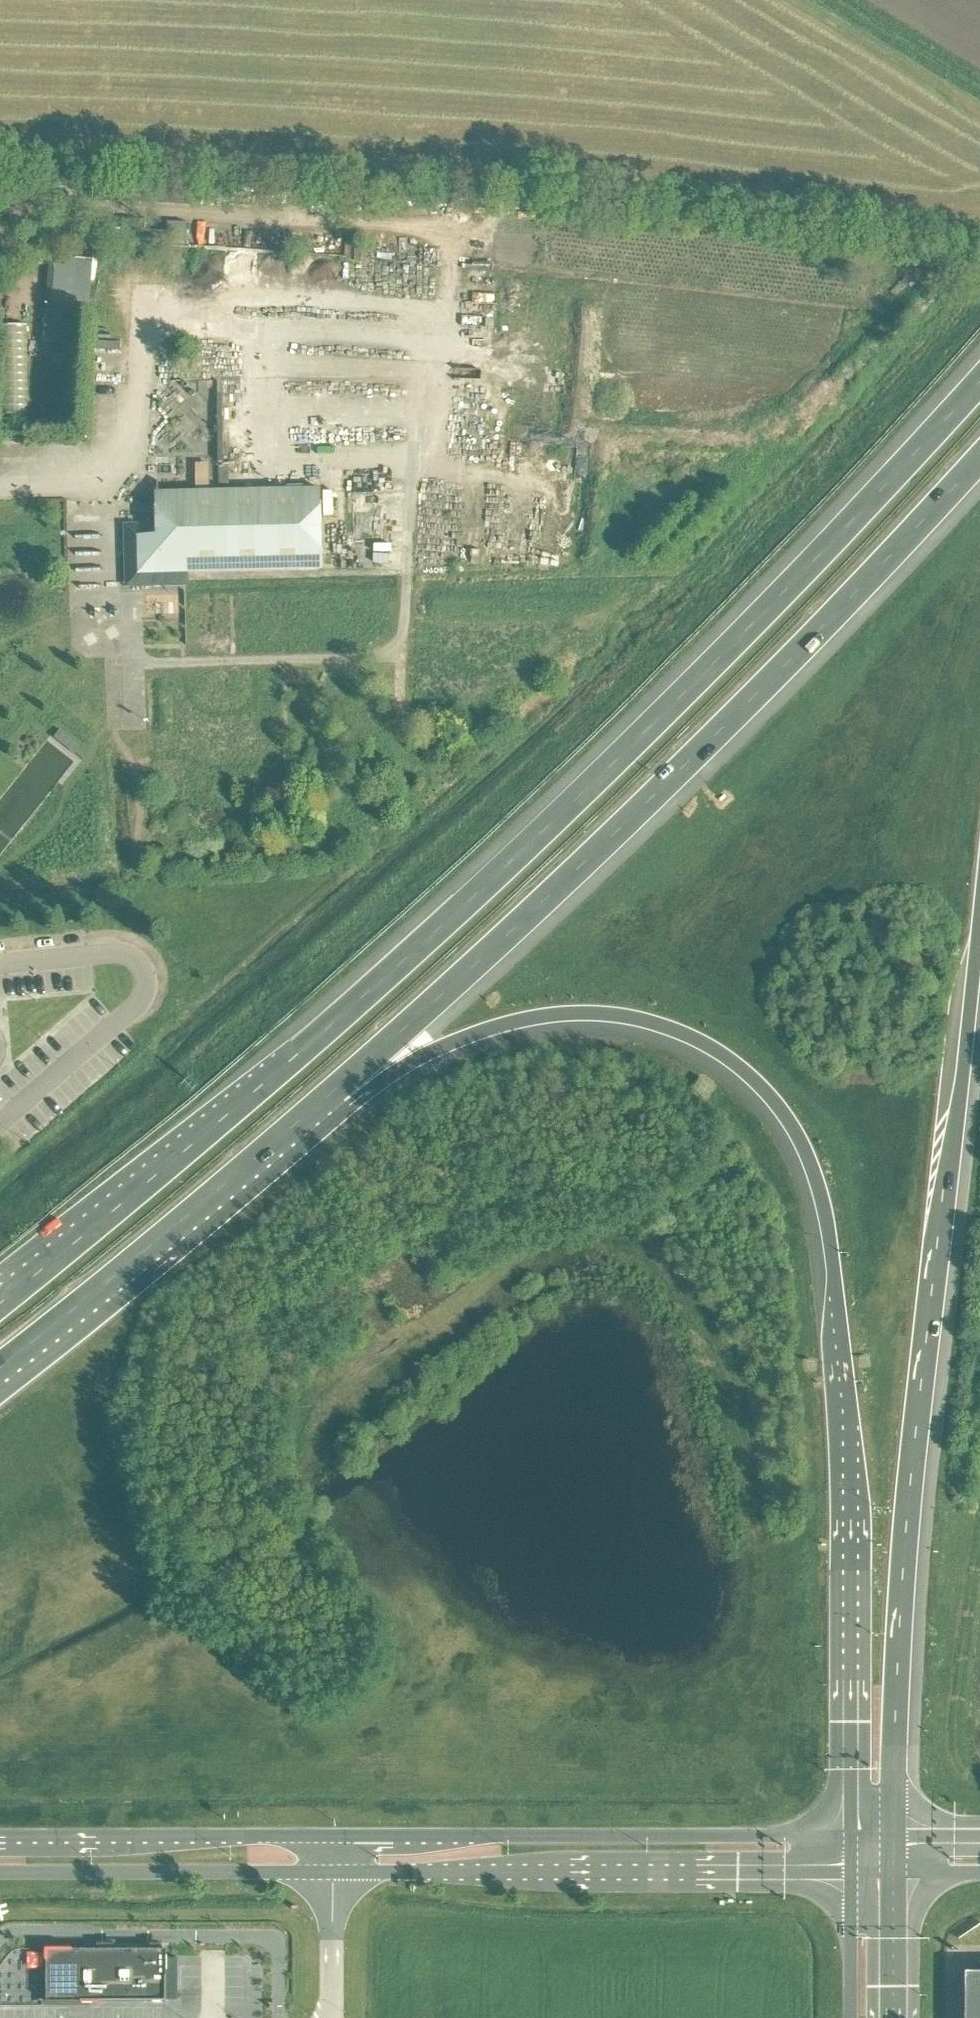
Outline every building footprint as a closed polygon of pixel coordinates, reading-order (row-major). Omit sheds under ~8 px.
[(76,259),(51,258),(49,290),(73,292),(76,259)] [(208,460),(196,461),(197,481),(209,480),(208,460)] [(157,534),(124,535),(125,559),(129,559),(129,583),(179,582),(178,574),(320,570),(318,489),(158,492),(158,481),(156,481),(157,534)] [(352,533),(353,561),(375,560),(374,532),(352,533)] [(167,1958),(167,1950),(160,1950),(160,1944),(150,1944),(149,1945),(151,1945),(151,1950),(114,1950),(114,1944),(97,1944),(97,1945),(98,1945),(98,1950),(46,1950),(46,2002),(167,2002),(167,2000),(167,1958)] [(178,2000),(178,1958),(167,1958),(167,2000),(178,2000)] [(233,1970),(233,2009),(233,2011),(258,2011),(258,1970),(245,1970),(233,1970)] [(964,1973),(964,2017),(979,2017),(979,1973),(964,1973)]
